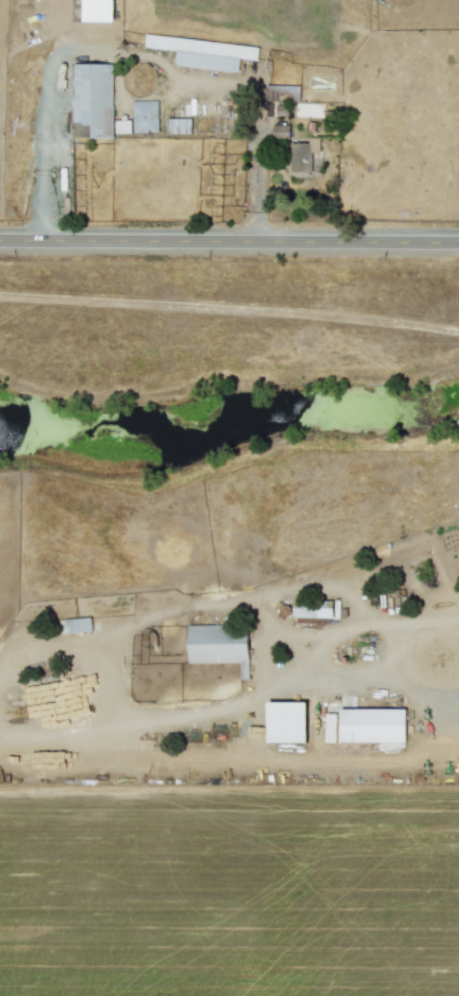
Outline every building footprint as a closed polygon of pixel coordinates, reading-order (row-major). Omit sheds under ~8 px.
[(258,45),(145,34),(144,46),(176,49),(174,65),(238,71),(239,57),(256,59),(258,45)] [(91,137),(112,137),(113,63),(73,62),(72,123),(92,123),(91,137)] [(299,85),(266,84),(265,100),(298,101),(299,85)] [(114,120),(114,132),(158,131),(157,99),(132,100),(132,119),(114,120)] [(276,114),(288,115),(289,103),(276,102),(276,114)] [(322,102),(294,103),(295,116),(322,115),(322,102)] [(191,118),(169,117),(168,132),(190,133),(191,118)] [(289,124),(272,123),(271,137),(289,138),(289,124)] [(319,136),(309,137),(309,141),(289,142),(290,170),(320,169),(319,136)] [(339,616),(339,599),(292,600),(292,616),(339,616)] [(60,632),(91,631),(91,617),(60,618),(60,632)] [(188,662),(239,662),(240,678),(248,678),(248,624),(188,625),(188,662)] [(306,741),(306,701),(267,701),(268,741),(306,741)] [(405,741),(405,708),(340,708),(340,741),(405,741)]
